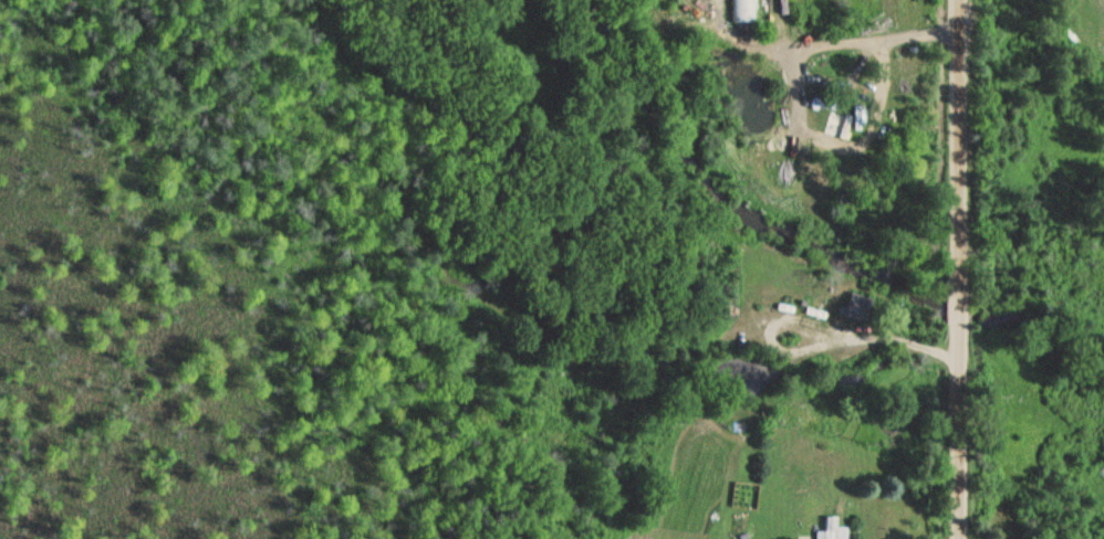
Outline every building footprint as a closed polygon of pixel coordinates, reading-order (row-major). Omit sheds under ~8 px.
[(730,24),(753,24),(753,0),(730,0),(730,24)] [(838,139),(847,141),(852,117),(843,116),(838,139)] [(815,538),(839,538),(840,518),(824,518),(824,533),(815,533),(815,538)]
